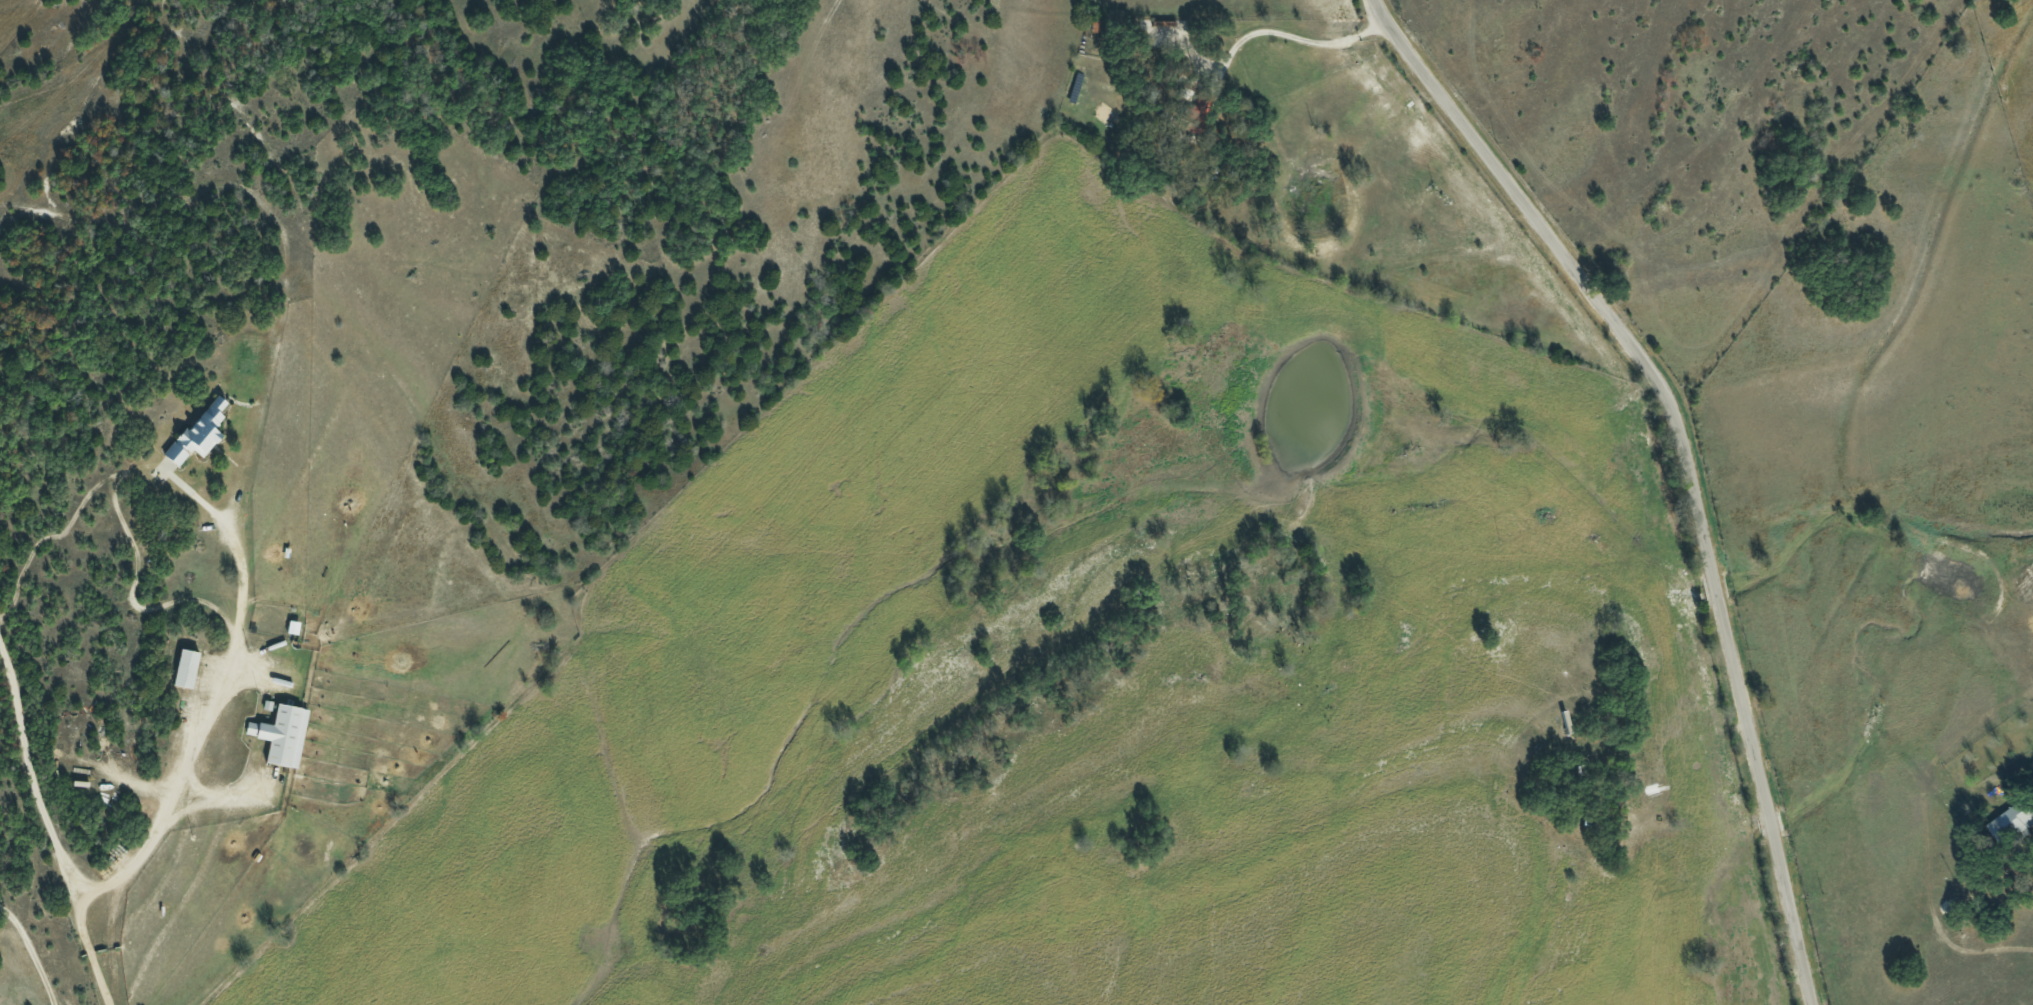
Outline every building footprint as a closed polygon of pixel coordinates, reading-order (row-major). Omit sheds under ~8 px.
[(180,468),(193,450),(205,459),(225,433),(217,428),(226,416),(222,412),(230,402),(215,392),(167,457),(180,468)] [(176,686),(196,688),(200,652),(180,649),(176,686)] [(310,709),(279,704),(275,726),(249,721),(246,736),(272,740),(268,763),(299,769),(310,709)] [(2007,839),(2032,824),(2032,812),(2026,799),(1995,817),(2007,839)]
